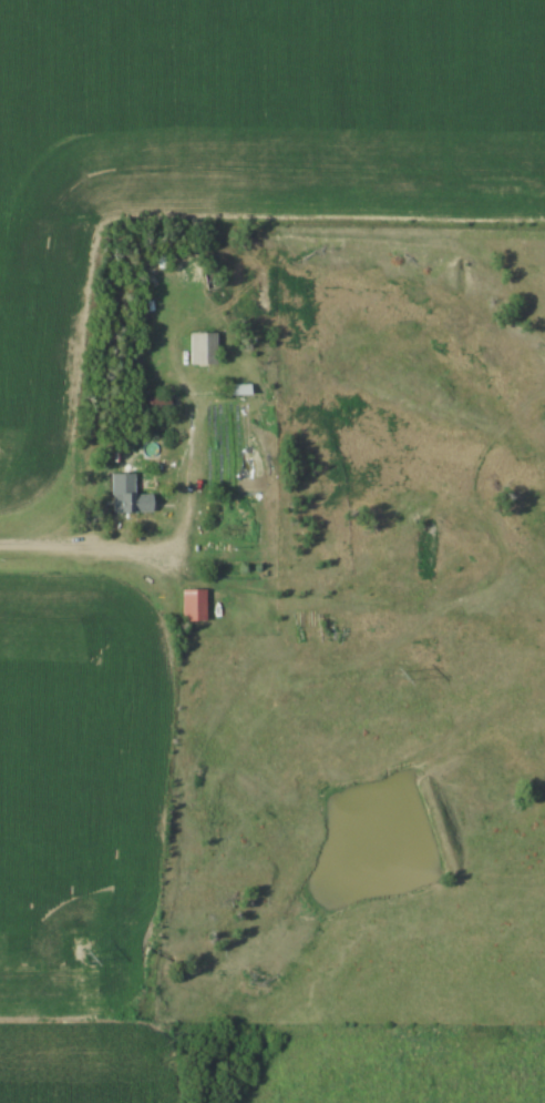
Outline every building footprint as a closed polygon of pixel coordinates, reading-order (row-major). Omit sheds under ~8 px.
[(193,335),(193,366),(219,366),(219,335),(193,335)] [(252,387),(228,387),(228,395),(252,395),(252,387)] [(120,514),(156,514),(156,495),(120,495),(120,514)] [(208,592),(185,592),(185,623),(208,623),(208,592)]
